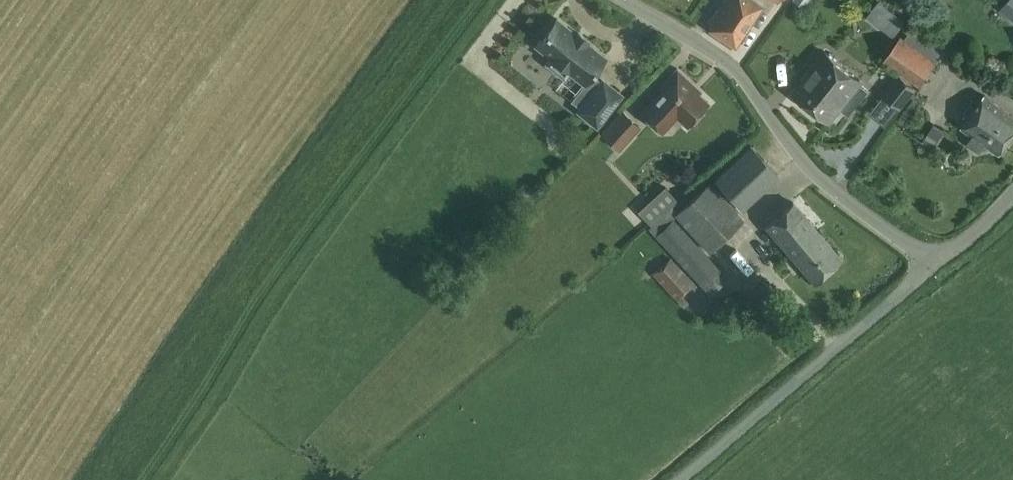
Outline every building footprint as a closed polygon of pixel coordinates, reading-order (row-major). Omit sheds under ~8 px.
[(762,5),(755,0),(725,0),(710,23),(712,25),(710,29),(735,46),(762,5)] [(1001,9),(1012,19),(1012,0),(1008,0),(1001,9)] [(894,35),(904,22),(897,17),(887,30),(894,35)] [(587,39),(579,32),(578,32),(576,34),(556,18),(535,45),(551,57),(546,63),(564,77),(568,71),(584,83),(605,57),(585,41),(587,39)] [(921,85),(938,61),(902,36),(884,59),(921,85)] [(858,82),(861,79),(826,51),(794,92),(828,120),(839,106),(848,114),(868,89),(858,82)] [(662,133),(677,117),(687,127),(709,103),(692,87),(694,84),(677,69),(667,79),(670,82),(641,113),(662,133)] [(899,74),(883,94),(900,107),(915,87),(899,74)] [(601,80),(587,99),(578,110),(596,125),(620,96),(601,80)] [(1012,133),(1012,115),(985,96),(962,128),(974,136),(967,145),(980,153),(986,144),(999,153),(1012,133)] [(618,150),(639,127),(623,113),(602,135),(618,150)] [(743,209),(780,176),(750,144),(713,178),(743,209)] [(710,254),(745,221),(740,216),(710,183),(675,216),(710,254)] [(665,186),(638,211),(651,225),(678,200),(665,186)] [(841,259),(794,203),(766,226),(814,283),(841,259)] [(674,219),(655,236),(710,296),(729,278),(674,219)] [(677,301),(683,296),(696,285),(671,258),(652,274),(677,301)]
